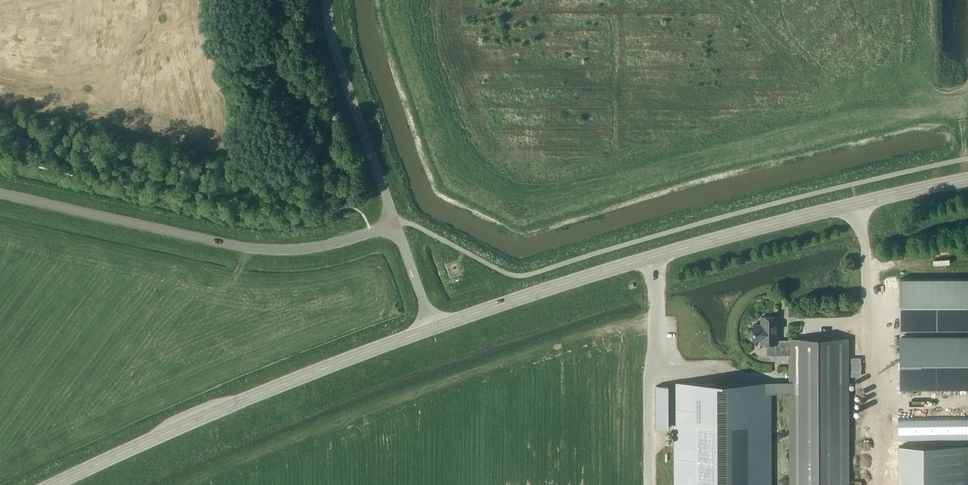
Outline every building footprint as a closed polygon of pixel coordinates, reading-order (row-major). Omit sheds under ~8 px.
[(900,329),(967,329),(967,278),(899,278),(900,329)] [(849,338),(789,338),(789,340),(777,340),(777,316),(761,316),(761,324),(753,324),(753,340),(767,340),(767,343),(771,343),(771,354),(789,354),(789,382),(789,396),(789,484),(849,484),(849,338)] [(902,338),(901,338),(901,388),(967,387),(967,338),(902,338)] [(789,396),(789,382),(676,383),(676,385),(656,385),(656,427),(669,427),(669,417),(676,417),(676,484),(769,484),(769,396),(789,396)] [(896,484),(967,484),(967,445),(896,445),(896,484)]
